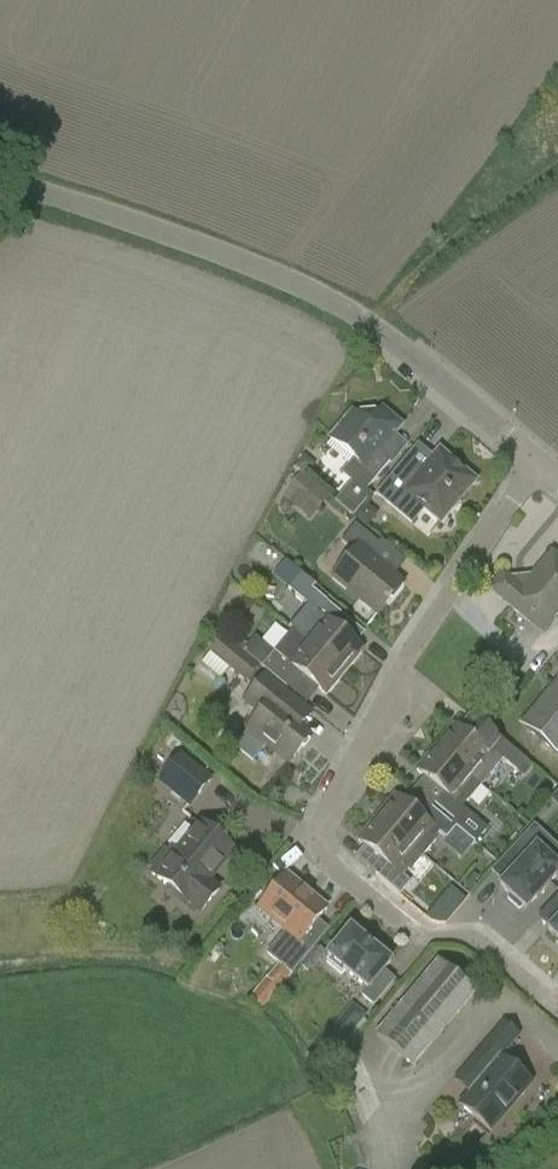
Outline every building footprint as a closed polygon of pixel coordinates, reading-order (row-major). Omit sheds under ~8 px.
[(367,492),(374,483),(390,464),(392,461),(381,452),(395,435),(402,427),(383,411),(379,415),(375,412),(361,413),(357,417),(353,413),(331,440),(355,460),(352,464),(343,475),(352,483),(335,503),(353,518),(371,495),(367,492)] [(404,466),(379,496),(412,524),(425,509),(441,523),(475,482),(440,453),(419,478),(404,466)] [(291,487),(284,498),(310,521),(329,498),(300,473),(290,486),(291,487)] [(376,563),(386,550),(356,526),(342,543),(355,554),(333,580),(347,592),(348,591),(378,616),(387,605),(388,606),(402,589),(399,587),(401,584),(376,563)] [(540,633),(557,613),(557,559),(552,554),(530,580),(513,582),(504,574),(490,590),(540,633)] [(326,621),(308,642),(345,673),(363,651),(336,629),(345,618),(321,597),(311,609),(326,621)] [(326,696),(326,695),(345,673),(308,642),(294,630),(276,652),(275,653),(262,668),(287,688),(299,673),(326,696)] [(260,667),(221,636),(208,652),(247,683),(260,667)] [(267,747),(289,765),(309,741),(293,728),(307,711),(266,677),(245,702),(261,715),(234,747),(253,763),(267,747)] [(557,756),(557,679),(556,678),(520,725),(557,756)] [(455,727),(436,749),(481,786),(482,785),(475,779),(492,758),(455,727)] [(503,741),(493,753),(518,773),(527,762),(503,741)] [(481,786),(436,749),(418,772),(445,794),(436,805),(460,825),(470,814),(462,808),(481,786)] [(181,754),(158,782),(188,807),(212,779),(181,754)] [(550,798),(557,806),(557,789),(550,798)] [(396,798),(378,820),(423,858),(437,841),(435,839),(439,834),(447,840),(457,829),(432,809),(423,820),(396,798)] [(423,858),(378,820),(359,842),(386,864),(376,876),(401,896),(412,884),(404,877),(408,871),(411,873),(423,858)] [(152,870),(155,872),(153,876),(177,896),(175,899),(195,915),(197,912),(201,915),(220,892),(209,883),(235,852),(201,825),(177,854),(173,851),(170,854),(167,851),(152,870)] [(501,888),(511,897),(508,901),(521,912),(524,908),(527,911),(557,877),(557,868),(548,859),(557,849),(557,848),(535,827),(526,837),(527,838),(514,852),(525,862),(501,888)] [(286,933),(268,955),(292,975),(314,949),(303,940),(328,911),(287,877),(284,880),(280,880),(274,887),(275,891),(259,910),(286,933)] [(549,932),(557,940),(557,922),(549,932)] [(363,997),(375,1006),(395,982),(384,973),(392,963),(375,950),(376,949),(368,943),(367,943),(351,930),(328,958),(331,960),(328,964),(342,976),(345,972),(368,991),(363,997)] [(438,964),(377,1037),(413,1067),(474,995),(438,964)] [(320,1043),(334,1056),(343,1046),(346,1049),(368,1022),(365,1020),(368,1016),(352,1004),(320,1043)] [(471,1064),(485,1076),(460,1106),(492,1133),(532,1085),(502,1059),(520,1038),(504,1024),(471,1064)]
